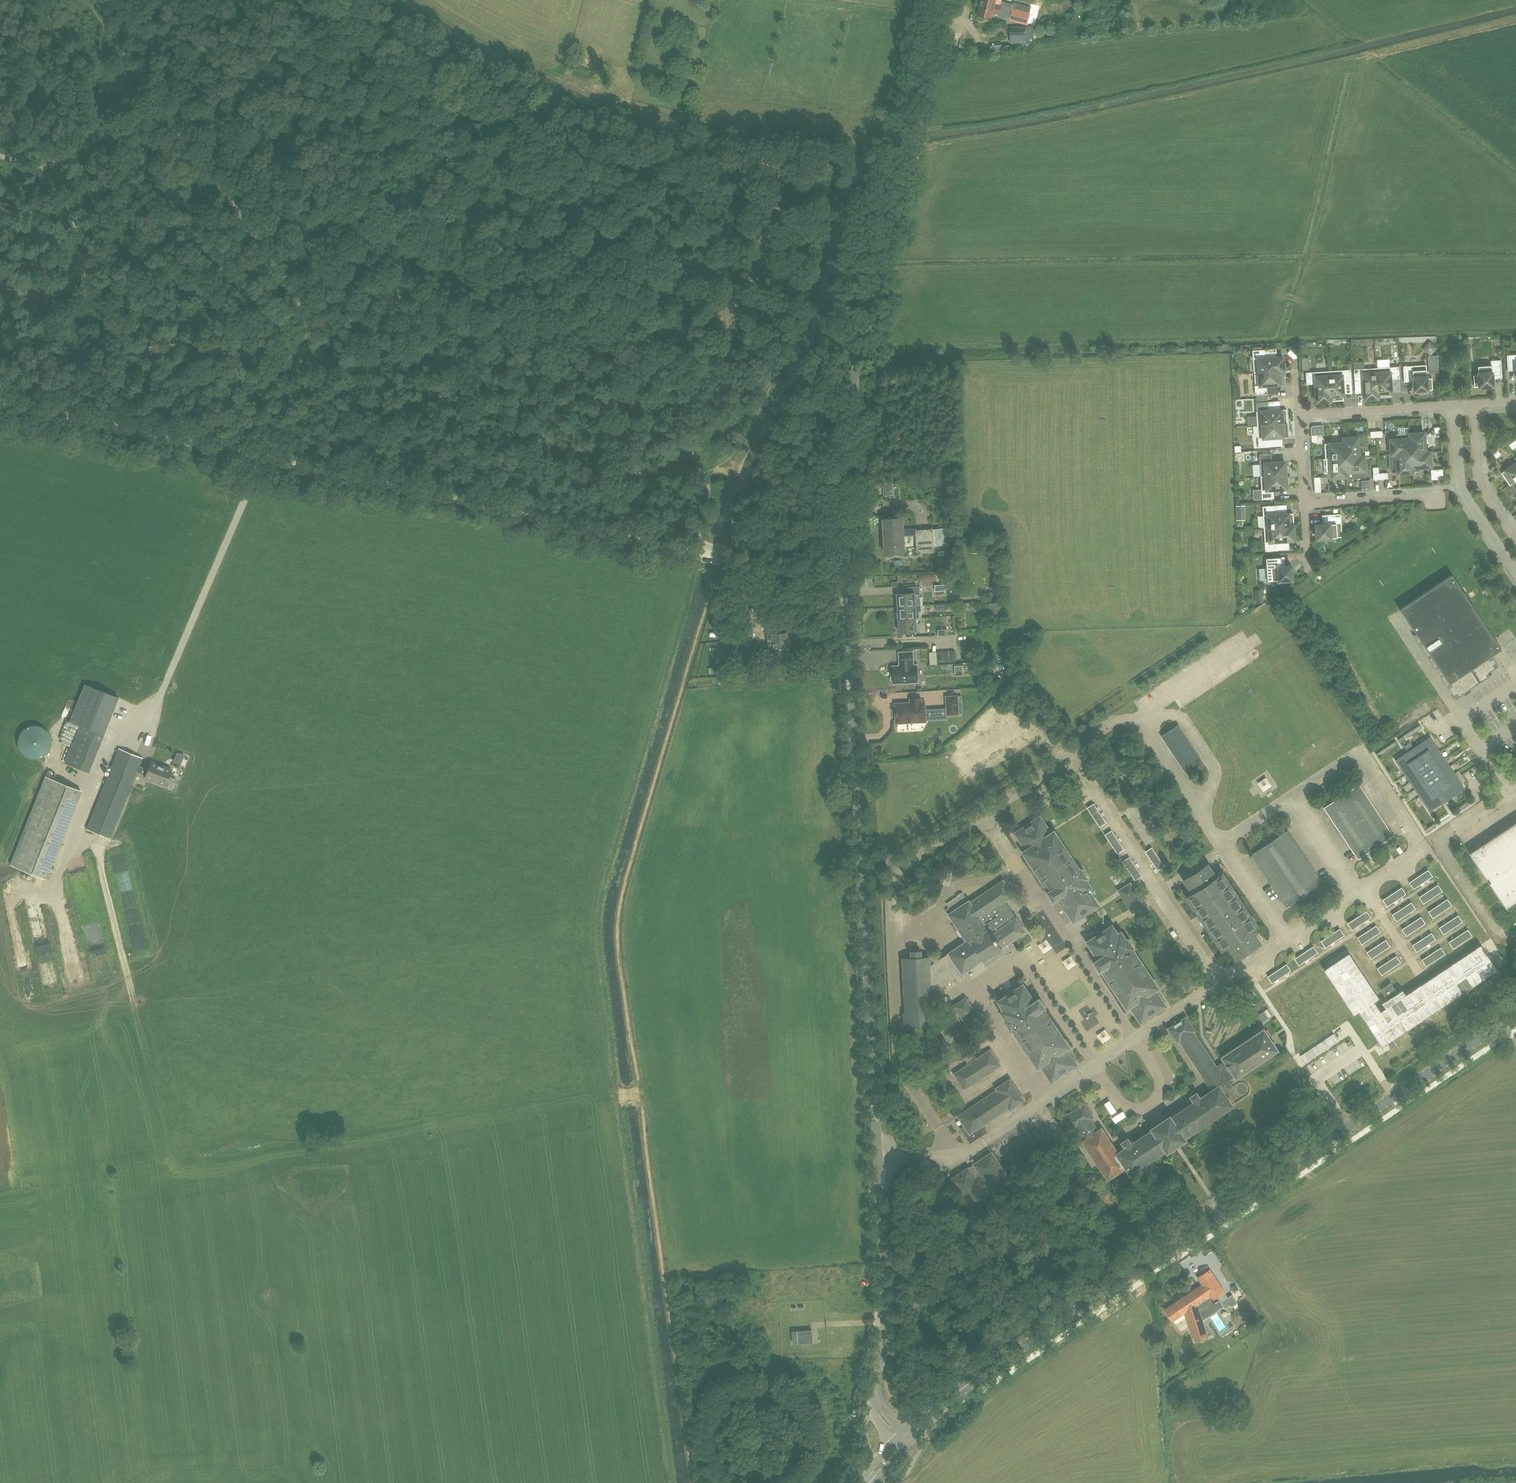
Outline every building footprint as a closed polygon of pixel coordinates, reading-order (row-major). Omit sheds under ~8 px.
[(977,14),(991,18),(992,13),(999,15),(998,17),(1007,19),(1007,17),(1010,18),(1013,8),(1029,12),(1031,7),(1013,2),(1013,4),(1002,1),(1001,5),(995,3),(996,0),(981,0),(977,14)] [(1010,18),(1010,20),(1027,25),(1030,12),(1029,12),(1013,8),(1010,18)] [(1036,14),(1030,12),(1027,25),(1033,26),(1036,14)] [(1025,26),(1010,26),(1010,42),(1025,42),(1025,26)] [(995,43),(1009,39),(1007,33),(994,36),(995,43)] [(1253,350),(1254,372),(1284,371),(1283,357),(1265,358),(1264,349),(1253,350)] [(1507,355),(1508,371),(1515,370),(1515,354),(1507,355)] [(1428,357),(1429,374),(1437,373),(1436,356),(1428,357)] [(1473,371),(1474,387),(1493,386),(1492,376),(1502,375),(1501,360),(1491,360),(1491,370),(1473,371)] [(1404,382),(1413,381),(1414,391),(1433,390),(1432,378),(1427,378),(1426,365),(1403,366),(1404,382)] [(1376,368),(1378,398),(1392,397),(1391,379),(1399,378),(1399,366),(1376,368)] [(1365,399),(1378,398),(1376,368),(1354,369),(1355,381),(1363,381),(1365,399)] [(1351,370),(1328,371),(1330,401),(1344,400),(1343,382),(1351,381),(1351,370)] [(1285,384),(1284,371),(1254,372),(1254,373),(1259,373),(1260,385),(1255,385),(1255,395),(1267,394),(1267,385),(1285,384)] [(1328,371),(1306,372),(1307,384),(1315,384),(1317,402),(1330,401),(1328,371)] [(1268,410),(1268,402),(1256,402),(1257,415),(1247,416),(1248,425),(1257,425),(1287,423),(1287,409),(1268,410)] [(1288,436),(1287,423),(1257,425),(1259,447),(1271,446),(1270,438),(1288,436)] [(1424,432),(1410,433),(1411,453),(1430,452),(1430,451),(1426,452),(1424,432)] [(1390,439),(1391,454),(1411,453),(1410,433),(1409,433),(1409,438),(1390,439)] [(1358,437),(1344,438),(1345,457),(1364,456),(1364,455),(1360,456),(1358,437)] [(1324,444),(1325,459),(1345,457),(1344,438),(1343,438),(1344,442),(1324,444)] [(1493,453),(1496,458),(1501,455),(1498,450),(1493,453)] [(1431,466),(1430,452),(1411,453),(1412,472),(1413,472),(1412,468),(1431,466)] [(1261,476),(1261,477),(1286,475),(1285,461),(1272,462),(1271,453),(1259,454),(1260,464),(1265,463),(1265,476),(1261,476)] [(1397,473),(1412,472),(1411,453),(1391,454),(1391,455),(1396,454),(1397,473)] [(1364,456),(1345,457),(1346,477),(1347,477),(1347,478),(1366,477),(1364,456)] [(1332,478),(1346,477),(1345,457),(1325,459),(1330,459),(1332,478)] [(1509,485),(1515,481),(1515,463),(1501,473),(1509,485)] [(1287,489),(1286,475),(1261,477),(1262,499),(1274,498),(1273,489),(1287,489)] [(1361,480),(1362,489),(1370,488),(1370,480),(1361,480)] [(1236,505),(1236,520),(1245,520),(1245,505),(1236,505)] [(1263,506),(1264,528),(1294,527),(1293,513),(1275,514),(1274,505),(1263,506)] [(1326,524),(1316,525),(1317,539),(1342,537),(1341,514),(1325,515),(1326,524)] [(906,553),(903,518),(883,519),(886,554),(906,553)] [(1295,540),(1294,527),(1264,528),(1265,551),(1277,550),(1277,541),(1295,540)] [(916,530),(918,552),(935,551),(934,529),(916,530)] [(1281,557),(1266,558),(1267,581),(1293,579),(1292,565),(1282,566),(1281,557)] [(1453,575),(1400,610),(1417,635),(1414,636),(1456,700),(1491,676),(1489,673),(1499,667),(1492,656),(1502,649),(1453,575)] [(921,598),(921,593),(898,594),(898,607),(923,606),(923,598),(921,598)] [(752,604),(737,605),(739,635),(754,634),(752,604)] [(898,607),(899,620),(922,619),(921,612),(924,612),(923,606),(898,607)] [(917,632),(916,619),(922,619),(899,620),(900,633),(917,632)] [(774,658),(789,657),(788,634),(782,634),(781,628),(767,629),(767,637),(773,636),(774,658)] [(943,662),(943,651),(929,652),(930,664),(937,664),(937,662),(943,662)] [(943,651),(943,662),(955,661),(955,651),(943,651)] [(891,681),(894,680),(894,683),(918,681),(917,665),(913,665),(912,652),(899,652),(900,662),(901,662),(901,666),(893,666),(893,672),(891,672),(891,681)] [(966,676),(966,667),(958,666),(958,676),(966,676)] [(79,724),(102,733),(116,695),(80,682),(66,720),(79,724)] [(958,697),(947,698),(948,715),(959,715),(958,697)] [(896,705),(897,724),(927,722),(926,703),(922,703),(922,699),(914,700),(914,703),(896,705)] [(79,724),(65,762),(87,771),(102,733),(79,724)] [(1407,738),(1422,728),(1420,724),(1405,734),(1407,738)] [(22,731),(20,733),(19,736),(18,739),(18,742),(18,745),(19,748),(20,751),(22,753),(24,755),(27,757),(30,758),(33,758),(36,758),(39,757),(42,756),(44,755),(47,753),(48,750),(50,747),(51,744),(51,741),(50,738),(50,735),(48,733),(46,730),(44,728),(41,727),(38,726),(35,725),(32,725),(29,726),(27,727),(24,729),(22,731)] [(1162,736),(1185,771),(1202,760),(1179,725),(1162,736)] [(1396,761),(1430,812),(1465,788),(1431,738),(1396,761)] [(1378,757),(1398,744),(1396,740),(1376,754),(1378,757)] [(147,768),(138,764),(141,757),(117,747),(86,827),(110,836),(136,771),(145,774),(144,776),(164,785),(171,769),(150,760),(147,768)] [(45,776),(10,865),(46,879),(82,790),(45,776)] [(1360,785),(1325,809),(1359,859),(1393,836),(1360,785)] [(1470,804),(1467,801),(1457,808),(1460,811),(1470,804)] [(1101,906),(1091,890),(1094,888),(1088,879),(1090,879),(1082,868),(1081,869),(1053,828),(1051,830),(1041,815),(1014,833),(1025,851),(1022,852),(1046,891),(1046,892),(1053,902),(1057,900),(1073,924),(1101,906)] [(1437,826),(1434,823),(1424,830),(1427,833),(1437,826)] [(1507,909),(1515,903),(1515,823),(1470,854),(1507,909)] [(1322,884),(1288,833),(1253,856),(1287,908),(1322,884)] [(119,870),(133,867),(131,860),(118,863),(119,870)] [(1237,960),(1261,944),(1252,931),(1258,927),(1223,874),(1217,878),(1209,865),(1185,881),(1193,894),(1188,898),(1223,950),(1228,946),(1237,960)] [(947,904),(950,909),(947,911),(949,914),(948,915),(965,942),(948,953),(948,954),(932,965),(931,956),(923,956),(923,951),(910,951),(911,957),(903,957),(906,1012),(904,1012),(905,1025),(935,1024),(933,994),(962,975),(983,962),(984,963),(985,963),(988,967),(1016,947),(1013,942),(1027,933),(1017,917),(1016,917),(1007,903),(1016,898),(1004,879),(971,901),(970,900),(968,901),(964,893),(947,904)] [(1131,882),(1118,891),(1133,914),(1146,905),(1131,882)] [(1429,903),(1445,890),(1441,886),(1425,898),(1429,903)] [(94,898),(81,901),(82,909),(95,906),(94,898)] [(1168,1007),(1158,990),(1161,989),(1129,938),(1127,938),(1122,930),(1119,932),(1113,924),(1086,942),(1097,959),(1093,962),(1100,973),(1101,972),(1127,1011),(1130,1009),(1141,1025),(1168,1007)] [(946,941),(951,949),(958,945),(953,936),(946,941)] [(1050,940),(1042,945),(1048,954),(1056,949),(1050,940)] [(1378,998),(1348,953),(1325,968),(1355,1014),(1360,1010),(1380,1041),(1375,1044),(1381,1054),(1395,1045),(1391,1040),(1499,970),(1482,944),(1408,993),(1405,989),(1382,1004),(1385,1008),(1380,1012),(1373,1001),(1378,998)] [(1072,971),(1080,965),(1075,956),(1066,962),(1072,971)] [(1037,1070),(1041,1068),(1052,1084),(1079,1066),(1069,1050),(1071,1048),(1046,1008),(1047,1008),(1040,997),(1035,1000),(1024,983),(996,1001),(1002,1010),(998,1012),(1037,1070)] [(967,998),(953,1006),(963,1021),(976,1013),(967,998)] [(1279,1051),(1265,1029),(1222,1057),(1225,1061),(1217,1066),(1196,1033),(1197,1032),(1187,1016),(1167,1029),(1178,1045),(1180,1044),(1210,1089),(1200,1096),(1197,1091),(1189,1096),(1192,1101),(1172,1115),(1171,1113),(1150,1127),(1151,1129),(1131,1141),(1128,1136),(1120,1141),(1124,1146),(1118,1150),(1102,1126),(1098,1129),(1097,1127),(1092,1120),(1095,1118),(1085,1102),(1062,1117),(1093,1167),(1098,1164),(1108,1179),(1125,1169),(1131,1176),(1168,1150),(1187,1139),(1187,1137),(1235,1105),(1227,1094),(1234,1088),(1230,1081),(1236,1077),(1236,1078),(1279,1051)] [(1092,1035),(1105,1028),(1100,1020),(1088,1027),(1092,1035)] [(932,1052),(959,1034),(960,1033),(955,1026),(927,1045),(932,1052)] [(965,1092),(1002,1067),(991,1049),(977,1059),(972,1052),(964,1058),(968,1064),(953,1074),(965,1092)] [(1307,1065),(1313,1073),(1327,1062),(1321,1055),(1307,1065)] [(995,1088),(996,1090),(957,1116),(967,1131),(964,1133),(970,1142),(984,1133),(981,1128),(1009,1109),(1010,1110),(1025,1100),(1010,1078),(995,1088)] [(1237,1088),(1230,1092),(1233,1097),(1240,1092),(1237,1088)] [(878,1128),(886,1128),(887,1119),(879,1118),(878,1128)] [(1002,1151),(1017,1174),(1024,1170),(1009,1146),(1002,1151)] [(949,1179),(951,1182),(960,1195),(970,1211),(1012,1182),(992,1151),(972,1164),(973,1166),(971,1168),(970,1166),(949,1179)] [(1224,1291),(1210,1269),(1197,1277),(1202,1284),(1165,1309),(1172,1321),(1185,1312),(1195,1341),(1208,1337),(1200,1313),(1215,1302),(1212,1299),(1224,1291)] [(1221,1301),(1225,1308),(1230,1304),(1232,1307),(1238,1303),(1232,1295),(1221,1301)] [(813,1342),(812,1330),(792,1331),(793,1343),(813,1342)]
